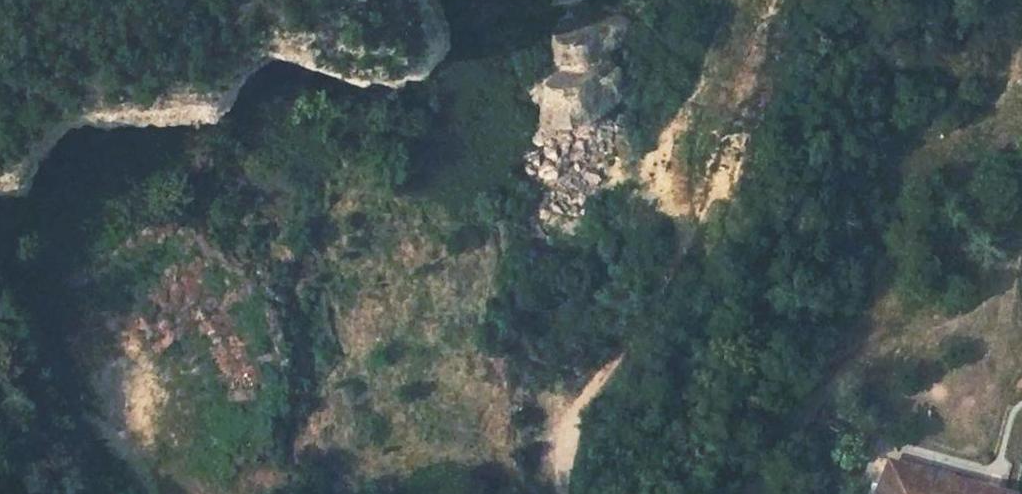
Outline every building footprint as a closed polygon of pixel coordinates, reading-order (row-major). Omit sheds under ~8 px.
[(609,46),(624,46),(623,15),(547,17),(548,71),(609,69),(609,46)] [(883,493),(993,493),(894,465),(883,493)]
